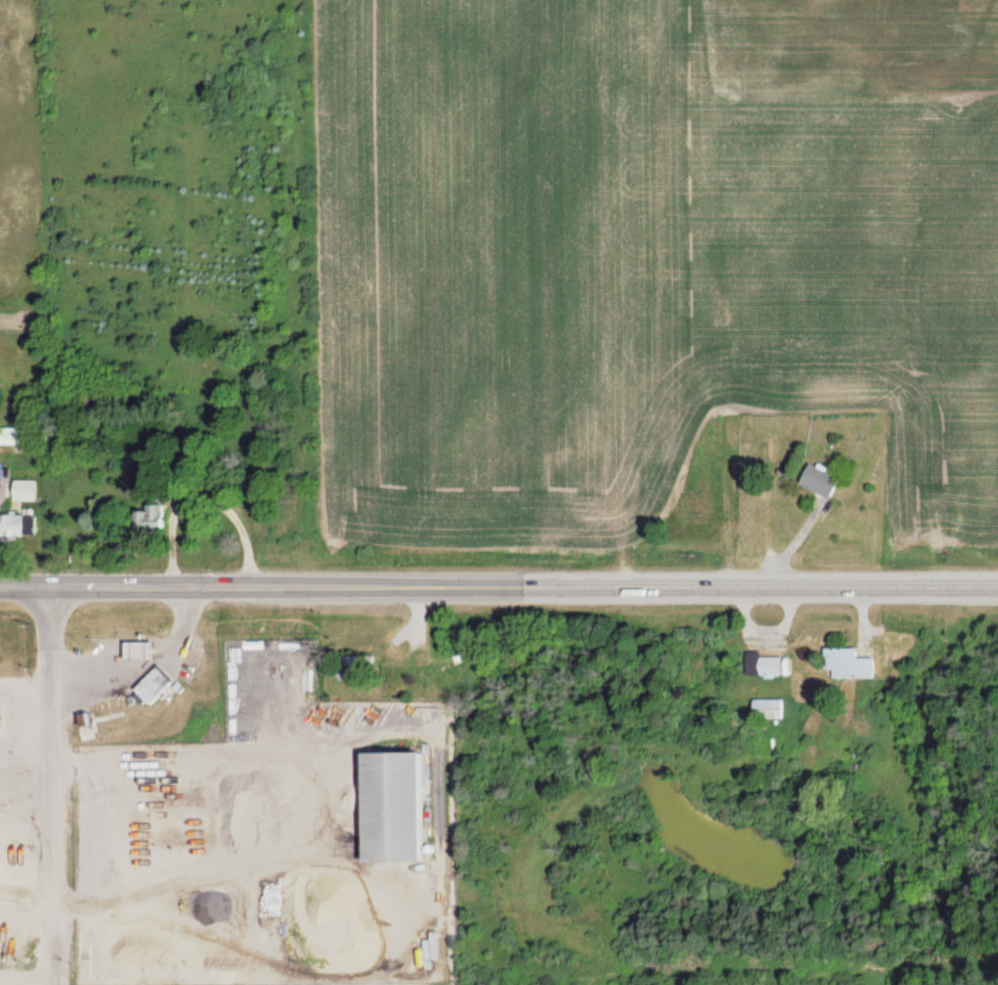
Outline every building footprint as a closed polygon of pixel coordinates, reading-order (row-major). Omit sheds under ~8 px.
[(0,428),(0,444),(24,444),(24,428),(0,428)] [(809,461),(797,482),(826,499),(838,477),(809,461)] [(134,530),(164,530),(164,505),(144,505),(144,511),(134,511),(134,530)] [(32,515),(0,515),(0,537),(32,537),(32,515)] [(123,658),(154,657),(153,640),(122,640),(123,658)] [(822,669),(830,669),(830,677),(872,677),(872,657),(854,657),(854,647),(822,647),(822,669)] [(789,654),(744,654),(744,675),(789,676),(789,654)] [(157,665),(172,680),(149,703),(134,687),(157,665)] [(782,718),(782,698),(751,698),(751,718),(782,718)] [(357,751),(358,861),(422,860),(420,750),(357,751)]
